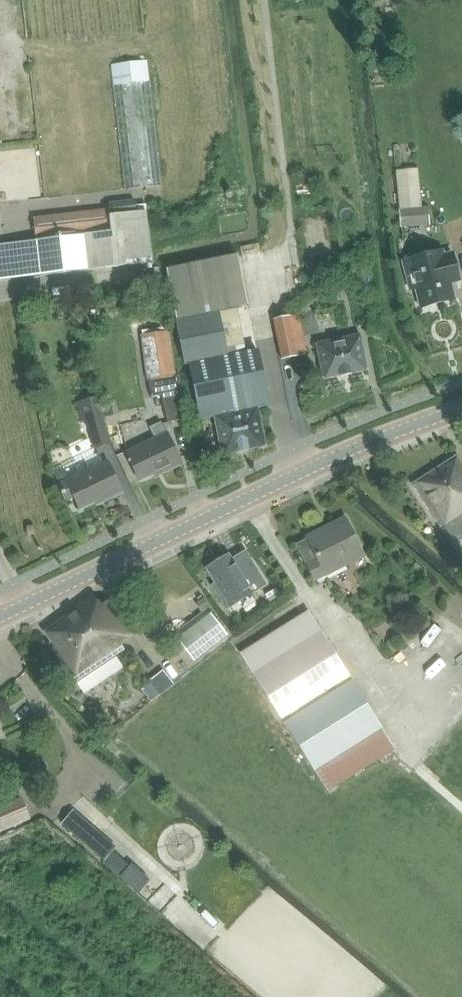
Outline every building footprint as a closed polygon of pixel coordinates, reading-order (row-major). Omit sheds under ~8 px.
[(125,189),(163,185),(148,62),(111,67),(125,189)] [(399,227),(400,227),(430,225),(426,187),(423,159),(393,162),(399,227)] [(0,245),(0,281),(151,263),(145,211),(110,216),(109,209),(33,218),(36,240),(0,245)] [(260,243),(240,247),(243,258),(262,254),(260,243)] [(451,284),(461,281),(453,251),(445,253),(444,250),(403,261),(410,290),(416,289),(421,308),(455,300),(451,284)] [(257,350),(245,292),(243,275),(239,254),(167,268),(186,365),(190,364),(201,420),(215,417),(223,455),(266,446),(258,408),(269,406),(257,350)] [(289,317),(274,320),(282,359),(297,356),(289,317)] [(142,352),(171,351),(170,321),(141,322),(142,352)] [(324,379),(367,370),(360,335),(317,344),(324,379)] [(168,422),(185,418),(178,391),(162,395),(168,422)] [(98,397),(78,403),(84,422),(87,421),(95,448),(111,444),(98,397)] [(148,429),(153,440),(126,453),(140,482),(162,471),(163,474),(183,464),(167,433),(165,434),(160,424),(148,429)] [(460,454),(412,484),(461,561),(461,456),(460,454)] [(104,502),(123,493),(108,461),(103,464),(98,455),(63,472),(67,481),(58,485),(66,501),(74,497),(80,510),(102,499),(104,502)] [(307,538),(309,540),(298,545),(315,580),(364,555),(345,519),(307,538)] [(211,568),(208,570),(211,574),(216,584),(213,586),(214,587),(227,608),(242,598),(243,598),(249,594),(252,592),(255,590),(258,588),(265,584),(252,562),(246,552),(236,559),(233,561),(230,556),(211,568)] [(57,638),(48,644),(77,684),(78,683),(85,694),(124,668),(116,657),(123,653),(121,648),(120,644),(133,635),(109,600),(100,607),(93,595),(59,621),(49,628),(57,638)] [(210,606),(204,597),(196,604),(202,613),(210,606)] [(241,654),(247,663),(239,668),(246,678),(253,674),(284,722),(326,793),(379,761),(384,770),(400,761),(394,752),(395,751),(351,679),(309,611),(241,654)] [(228,635),(212,614),(177,639),(194,661),(228,635)] [(152,681),(143,688),(152,700),(161,693),(152,681)] [(28,820),(20,800),(0,809),(0,832),(28,820)] [(70,814),(62,824),(89,848),(98,838),(70,814)]
